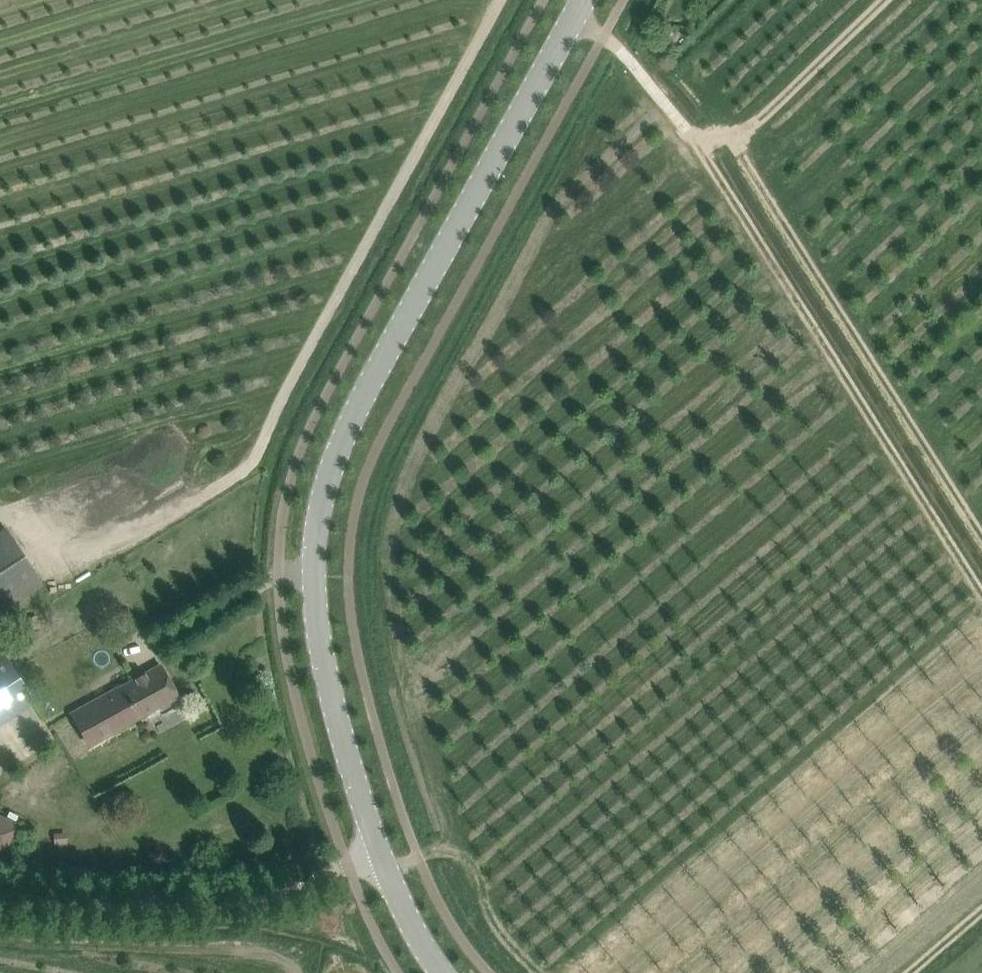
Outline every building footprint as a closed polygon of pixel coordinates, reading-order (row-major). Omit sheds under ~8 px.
[(663,27),(667,19),(655,13),(650,21),(663,27)] [(0,534),(0,612),(41,584),(6,530),(0,534)] [(33,701),(0,650),(0,723),(33,701)] [(72,715),(79,729),(89,746),(178,696),(161,665),(118,690),(117,689),(72,715)] [(2,854),(14,830),(0,823),(0,853),(2,854)]
